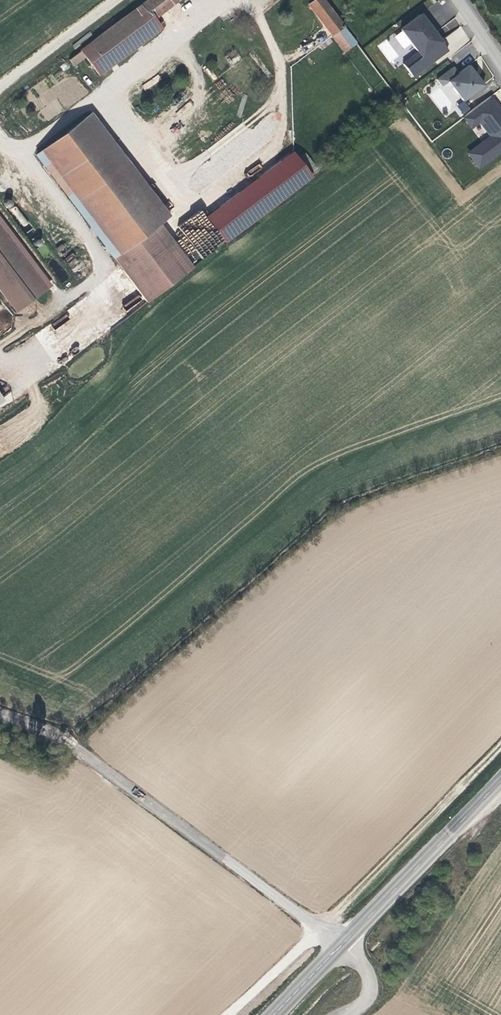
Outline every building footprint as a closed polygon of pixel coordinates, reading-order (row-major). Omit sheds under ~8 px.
[(160,28),(152,18),(177,0),(147,0),(80,51),(85,57),(91,65),(99,75),(160,28)] [(323,0),(315,0),(308,5),(344,51),(355,43),(323,0)] [(447,50),(419,14),(400,29),(417,53),(403,64),(412,76),(447,50)] [(234,62),(240,57),(234,50),(228,54),(234,62)] [(73,66),(85,57),(80,51),(68,60),(73,66)] [(453,67),(436,79),(442,86),(447,82),(462,102),(484,85),(477,76),(468,64),(457,72),(453,67)] [(478,169),(500,154),(500,107),(493,95),(462,116),(472,129),(480,123),(489,137),(467,152),(478,169)] [(41,107),(47,118),(61,111),(56,100),(41,107)] [(167,215),(91,114),(84,118),(161,220),(167,215)] [(161,220),(84,118),(42,150),(119,252),(112,257),(147,302),(192,268),(158,222),(161,220)] [(119,252),(42,150),(35,155),(112,257),(119,252)] [(228,243),(313,178),(304,166),(295,153),(209,218),(218,231),(228,243)] [(0,228),(0,291),(16,312),(46,289),(0,228)] [(122,305),(128,314),(144,303),(139,295),(122,305)]
